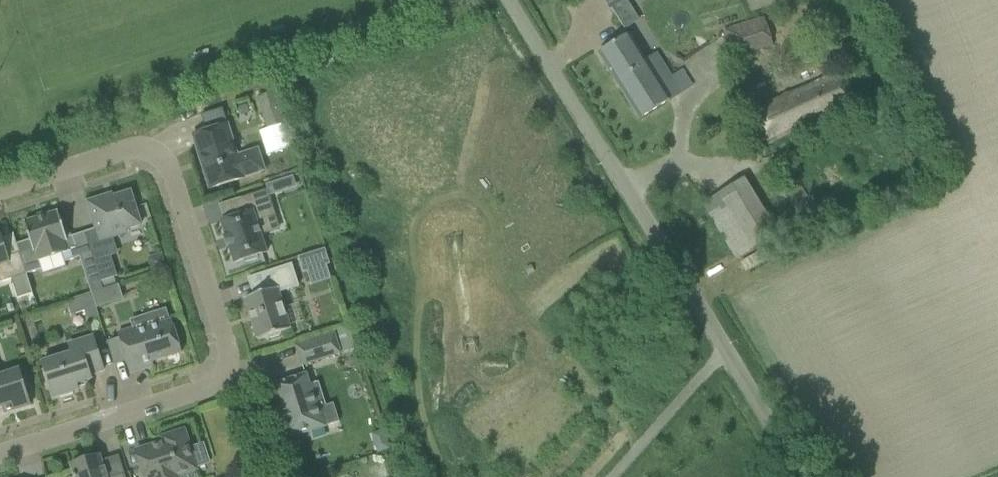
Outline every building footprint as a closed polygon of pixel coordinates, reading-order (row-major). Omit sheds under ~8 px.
[(733,58),(773,45),(764,18),(724,31),(733,58)] [(646,60),(629,35),(598,54),(639,119),(692,86),(681,69),(672,76),(657,53),(646,60)] [(811,87),(810,85),(752,109),(765,147),(855,103),(843,74),(811,87)] [(285,124),(275,93),(257,99),(266,129),(285,124)] [(192,136),(209,189),(228,183),(244,178),(244,179),(266,172),(258,148),(237,154),(227,125),(192,136)] [(782,195),(799,222),(815,212),(798,185),(782,195)] [(233,264),(243,260),(244,263),(257,259),(256,256),(267,253),(257,222),(275,216),(267,190),(240,199),(245,214),(220,222),(233,264)] [(87,203),(99,242),(112,238),(112,235),(141,225),(130,192),(106,200),(105,197),(87,203)] [(720,193),(701,205),(735,260),(753,249),(720,193)] [(19,253),(26,275),(41,270),(38,261),(61,254),(64,263),(79,258),(72,237),(66,239),(57,212),(23,223),(29,241),(16,245),(19,253)] [(11,280),(17,299),(33,294),(26,275),(19,253),(7,258),(0,236),(0,283),(11,280)] [(102,289),(116,285),(114,278),(117,277),(108,248),(91,254),(96,271),(99,278),(102,289)] [(298,258),(303,273),(329,265),(325,249),(298,258)] [(152,274),(166,269),(162,255),(147,260),(152,274)] [(279,336),(281,333),(290,330),(278,293),(298,286),(291,265),(252,278),(257,295),(244,299),(257,340),(267,337),(270,339),(279,336)] [(91,293),(102,289),(99,278),(96,271),(85,275),(91,293)] [(96,309),(123,300),(118,285),(116,285),(102,289),(91,293),(96,309)] [(96,309),(91,293),(67,300),(71,315),(85,311),(87,319),(98,316),(96,309)] [(134,328),(118,334),(130,373),(144,369),(143,365),(181,353),(171,321),(136,332),(134,328)] [(356,348),(349,326),(336,331),(343,352),(356,348)] [(334,335),(296,347),(302,366),(340,354),(334,335)] [(42,363),(47,379),(53,398),(57,397),(58,398),(73,393),(72,392),(78,390),(76,385),(91,380),(89,375),(103,371),(92,337),(77,342),(80,351),(42,363)] [(24,386),(19,370),(0,376),(0,408),(11,404),(13,411),(30,405),(24,386)] [(333,404),(317,409),(306,375),(273,385),(282,415),(279,415),(287,439),(339,422),(333,404)] [(376,454),(388,450),(382,430),(370,434),(376,454)] [(163,445),(153,448),(152,446),(136,451),(144,476),(179,476),(179,475),(196,470),(196,469),(210,464),(204,443),(189,448),(184,431),(161,438),(163,445)] [(104,469),(103,469),(99,456),(70,465),(74,476),(72,476),(107,476),(104,469)]
